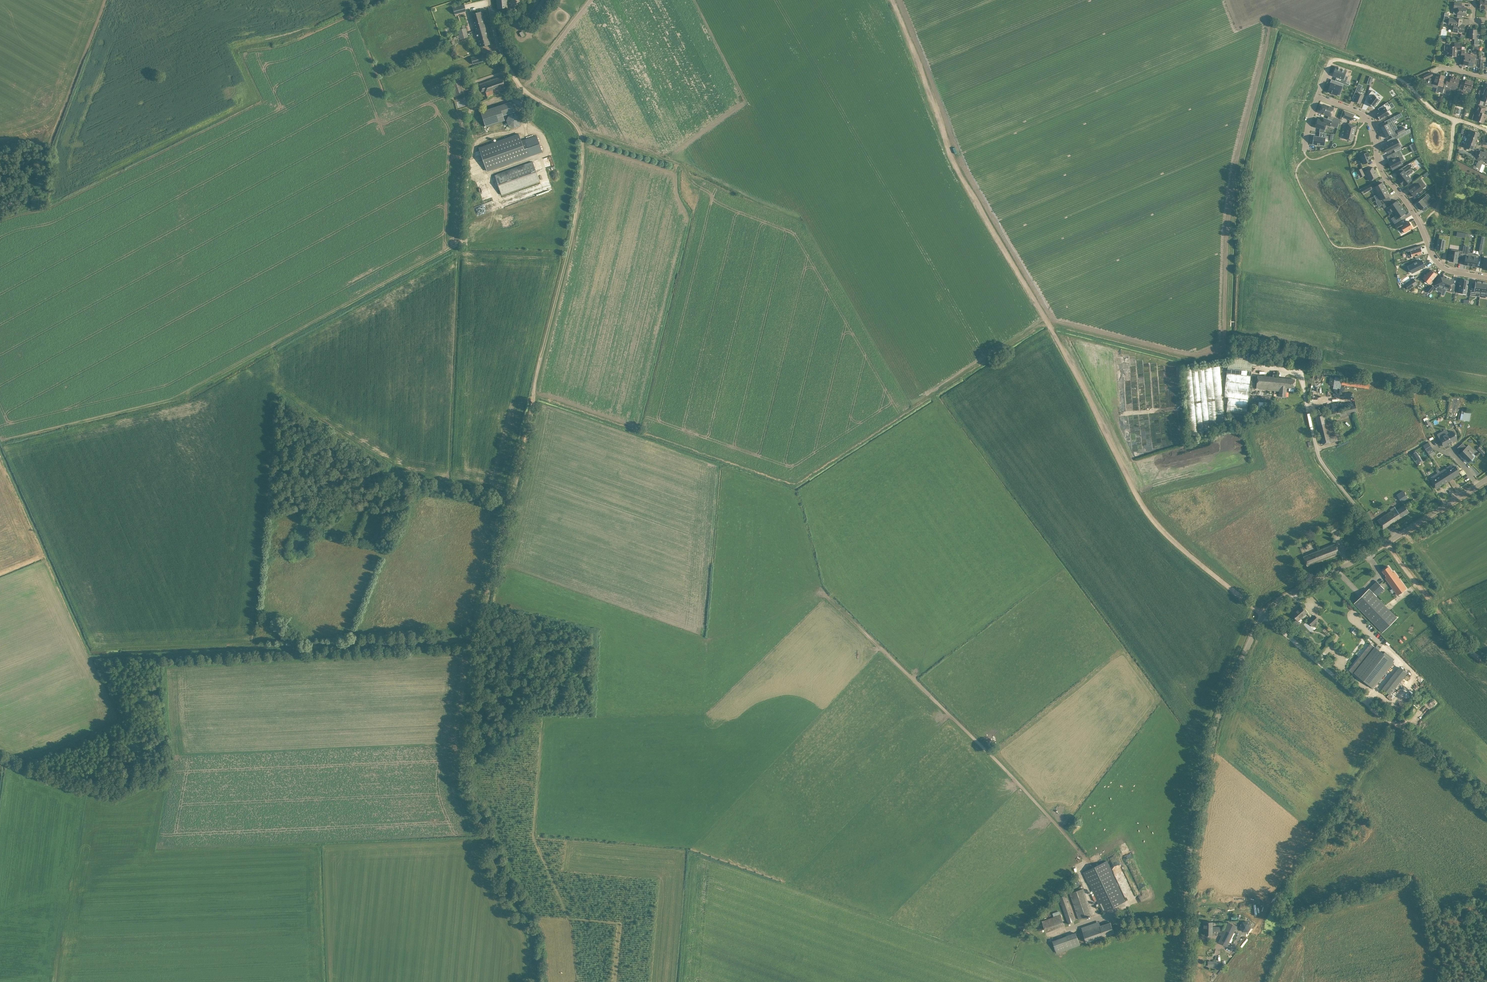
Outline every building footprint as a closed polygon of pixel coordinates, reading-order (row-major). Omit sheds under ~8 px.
[(498,9),(508,8),(507,0),(497,0),(498,9)] [(534,25),(550,0),(541,0),(530,16),(531,17),(529,22),(534,25)] [(1453,8),(1457,9),(1456,10),(1454,9),(1454,10),(1453,13),(1454,14),(1457,14),(1457,15),(1466,16),(1467,8),(1461,7),(1462,3),(1454,2),(1453,8)] [(452,8),(454,14),(466,11),(464,4),(452,8)] [(471,14),(475,27),(480,47),(490,44),(481,11),(471,14)] [(1464,24),(1461,24),(1462,20),(1455,19),(1449,18),(1448,25),(1454,26),(1453,32),(1459,33),(1459,31),(1463,32),(1464,24)] [(468,37),(465,28),(465,25),(459,26),(460,29),(458,30),(460,39),(468,37)] [(1469,29),(1469,34),(1469,39),(1474,39),(1474,44),(1474,47),(1480,47),(1480,37),(1480,32),(1477,32),(1477,30),(1469,29)] [(1447,56),(1449,56),(1456,56),(1456,50),(1460,50),(1460,43),(1455,43),(1455,47),(1448,46),(1448,50),(1445,50),(1445,55),(1447,56)] [(471,57),(473,64),(484,61),(483,54),(471,57)] [(1470,57),(1468,66),(1473,67),(1474,64),(1477,65),(1478,59),(1476,58),(1477,55),(1472,54),(1471,57),(1470,57)] [(1468,66),(1470,57),(1462,55),(1461,61),(1463,62),(1463,65),(1468,66)] [(1336,67),(1333,75),(1341,79),(1340,82),(1345,84),(1349,85),(1350,81),(1347,80),(1343,79),(1346,71),(1344,70),(1344,69),(1344,70),(1343,70),(1343,69),(1340,68),(1339,68),(1339,67),(1339,68),(1336,67)] [(464,76),(466,81),(475,78),(474,73),(464,76)] [(1434,84),(1442,87),(1445,76),(1437,74),(1434,84)] [(503,75),(498,77),(479,84),(481,91),(485,89),(487,95),(494,93),(494,92),(507,87),(503,75)] [(1446,83),(1445,86),(1443,92),(1449,94),(1450,89),(1451,89),(1451,90),(1452,90),(1452,91),(1453,91),(1454,91),(1456,91),(1459,79),(1451,76),(1450,79),(1447,78),(1446,83)] [(465,97),(459,78),(452,80),(453,83),(447,85),(451,97),(455,96),(457,100),(465,97)] [(1344,84),(1334,80),(1333,83),(1331,83),(1328,91),(1337,95),(1339,88),(1342,89),(1344,84)] [(1462,82),(1460,87),(1460,89),(1465,90),(1466,87),(1471,89),(1473,82),(1466,80),(1465,83),(1462,82)] [(1358,84),(1354,93),(1357,94),(1354,101),(1360,104),(1362,98),(1363,98),(1364,95),(1360,93),(1363,85),(1358,84)] [(1371,98),(1367,102),(1374,107),(1380,99),(1376,96),(1377,95),(1372,90),(1368,96),(1371,98)] [(1483,95),(1482,95),(1483,95),(1482,100),(1477,99),(1476,103),(1480,104),(1483,105),(1484,102),(1486,103),(1486,96),(1483,95)] [(481,111),(486,127),(504,120),(503,116),(515,112),(511,101),(481,111)] [(1385,108),(1376,114),(1380,120),(1390,114),(1387,110),(1391,107),(1387,102),(1388,102),(1387,102),(1383,105),(1385,108)] [(1322,104),(1319,112),(1328,116),(1327,119),(1332,120),(1333,121),(1334,117),(1331,116),(1334,108),(1327,105),(1327,106),(1322,104)] [(1478,121),(1483,123),(1485,119),(1486,119),(1486,115),(1484,113),(1486,108),(1479,105),(1476,111),(1479,112),(1476,120),(1478,121)] [(1353,114),(1344,111),(1342,116),(1351,120),(1353,114)] [(507,120),(507,121),(507,122),(508,123),(508,124),(509,125),(510,126),(511,126),(511,127),(512,127),(513,127),(514,127),(515,127),(516,127),(517,127),(518,126),(519,126),(519,125),(520,125),(520,124),(521,123),(521,122),(521,121),(521,120),(521,119),(521,118),(521,117),(520,117),(520,116),(519,115),(518,115),(518,114),(517,114),(516,113),(515,113),(514,113),(513,113),(512,113),(512,114),(511,114),(510,114),(510,115),(509,115),(509,116),(508,116),(508,117),(508,118),(507,118),(507,119),(507,120)] [(1401,113),(1389,119),(1391,122),(1403,116),(1401,113)] [(1318,118),(1314,127),(1320,129),(1320,128),(1325,130),(1326,125),(1330,126),(1330,125),(1332,120),(1327,119),(1323,117),(1322,120),(1318,118)] [(1386,124),(1380,127),(1383,132),(1392,127),(1390,122),(1386,124)] [(1357,126),(1348,124),(1344,139),(1353,141),(1355,131),(1357,126)] [(1392,127),(1383,132),(1385,138),(1392,134),(1395,133),(1392,127)] [(1464,147),(1469,149),(1473,150),(1480,133),(1470,130),(1464,147)] [(1326,133),(1320,132),(1319,136),(1314,135),(1314,136),(1313,136),(1312,143),(1313,143),(1313,144),(1325,146),(1326,133)] [(537,136),(522,141),(519,133),(479,147),(487,171),(542,152),(537,136)] [(1399,150),(1402,148),(1397,139),(1384,146),(1387,152),(1394,149),(1395,152),(1399,150)] [(1395,159),(1389,162),(1393,169),(1402,164),(1399,157),(1402,155),(1399,150),(1395,152),(1392,153),(1395,159)] [(1479,162),(1482,164),(1483,160),(1486,153),(1480,151),(1479,153),(1476,152),(1475,155),(1472,154),(1471,157),(1474,158),(1474,159),(1480,161),(1479,162)] [(1362,168),(1367,166),(1366,163),(1371,161),(1368,152),(1363,154),(1361,154),(1360,155),(1362,160),(1359,161),(1362,168)] [(494,175),(501,194),(539,181),(532,162),(494,175)] [(1411,162),(1400,169),(1402,171),(1397,176),(1400,180),(1399,181),(1402,185),(1403,184),(1404,186),(1411,180),(1406,173),(1414,166),(1411,162)] [(1370,180),(1379,176),(1375,169),(1374,170),(1373,167),(1365,171),(1367,176),(1368,175),(1370,180)] [(1420,177),(1413,183),(1415,185),(1409,190),(1414,197),(1423,189),(1420,185),(1424,182),(1420,177)] [(1374,187),(1378,193),(1386,189),(1383,182),(1374,187)] [(1390,195),(1386,189),(1378,194),(1378,193),(1374,196),(1377,201),(1379,200),(1382,204),(1382,205),(1389,201),(1387,197),(1390,195)] [(1421,199),(1416,204),(1421,210),(1426,206),(1428,208),(1437,201),(1434,197),(1428,201),(1424,197),(1421,199)] [(1392,213),(1401,206),(1400,204),(1397,200),(1388,206),(1392,213)] [(1406,213),(1401,206),(1392,213),(1394,212),(1396,215),(1391,218),(1395,224),(1402,220),(1400,217),(1406,213)] [(1401,221),(1396,224),(1399,230),(1402,228),(1404,232),(1413,228),(1409,221),(1403,224),(1401,221)] [(1445,246),(1448,246),(1450,236),(1443,235),(1442,240),(1439,239),(1437,249),(1444,250),(1445,246)] [(1406,252),(1408,256),(1414,254),(1414,256),(1416,256),(1418,255),(1423,254),(1420,245),(1405,250),(1406,252)] [(1463,251),(1462,257),(1465,257),(1464,265),(1470,266),(1472,254),(1473,254),(1473,253),(1468,252),(1469,246),(1463,246),(1463,251)] [(1449,259),(1450,259),(1449,261),(1457,262),(1458,257),(1461,258),(1462,257),(1463,251),(1451,249),(1450,257),(1449,257),(1449,258),(1450,258),(1450,259),(1449,259)] [(1472,254),(1470,266),(1477,267),(1479,255),(1473,254),(1472,254)] [(1415,263),(1410,266),(1414,273),(1418,271),(1417,270),(1425,266),(1422,260),(1417,262),(1414,263),(1415,263)] [(1428,272),(1422,278),(1429,284),(1432,280),(1432,279),(1436,273),(1431,269),(1429,272),(1428,272)] [(1438,275),(1434,285),(1443,289),(1448,277),(1443,275),(1442,277),(1438,275)] [(1448,277),(1443,289),(1454,293),(1455,285),(1452,284),(1454,279),(1448,277)] [(1414,279),(1409,282),(1412,287),(1413,286),(1417,283),(1414,279)] [(1467,291),(1468,280),(1460,279),(1459,290),(1467,291)] [(1475,287),(1471,287),(1470,295),(1475,295),(1476,292),(1480,292),(1482,281),(1476,280),(1475,287)] [(1278,358),(1291,360),(1293,349),(1280,347),(1278,358)] [(1228,397),(1227,412),(1248,414),(1252,365),(1256,365),(1257,357),(1236,355),(1236,359),(1228,358),(1225,396),(1228,397)] [(1220,366),(1186,369),(1190,426),(1196,426),(1196,423),(1203,423),(1203,427),(1209,427),(1208,423),(1213,422),(1212,412),(1211,412),(1210,409),(1216,409),(1216,401),(1222,400),(1220,366)] [(1258,375),(1256,389),(1279,391),(1279,396),(1286,397),(1287,388),(1294,388),(1295,379),(1258,375)] [(1342,379),(1342,384),(1369,389),(1370,383),(1342,379)] [(1329,416),(1330,419),(1358,412),(1356,406),(1325,413),(1326,417),(1329,416)] [(1472,412),(1465,410),(1465,409),(1463,408),(1460,419),(1470,421),(1472,412)] [(1324,414),(1320,415),(1315,416),(1322,444),(1335,441),(1331,421),(1326,423),(1324,414)] [(1439,437),(1444,446),(1449,444),(1453,442),(1452,442),(1456,440),(1452,431),(1439,437)] [(1459,454),(1468,462),(1475,455),(1470,451),(1472,448),(1469,445),(1459,454)] [(1416,451),(1411,454),(1415,461),(1418,464),(1422,461),(1420,458),(1416,451)] [(1459,472),(1459,470),(1456,466),(1450,469),(1448,466),(1440,472),(1441,474),(1444,473),(1449,481),(1459,474),(1458,473),(1459,472)] [(1435,479),(1432,481),(1437,488),(1449,481),(1444,473),(1441,474),(1440,472),(1439,471),(1438,469),(1436,470),(1437,473),(1438,473),(1434,476),(1435,479)] [(1401,492),(1397,495),(1398,497),(1400,499),(1402,503),(1407,500),(1409,499),(1403,490),(1401,492)] [(1391,511),(1382,517),(1377,520),(1383,529),(1409,512),(1404,505),(1397,510),(1395,506),(1390,509),(1391,511)] [(1335,524),(1329,527),(1333,533),(1338,529),(1337,527),(1346,522),(1344,516),(1334,522),(1335,524)] [(1304,556),(1305,561),(1307,566),(1340,553),(1337,543),(1304,556)] [(1385,578),(1398,595),(1406,589),(1394,572),(1393,572),(1388,566),(1382,571),(1387,577),(1385,578)] [(1377,589),(1381,585),(1377,581),(1369,588),(1370,589),(1369,589),(1354,603),(1383,632),(1397,618),(1376,596),(1380,592),(1377,589)] [(1307,613),(1304,610),(1301,606),(1292,614),(1298,621),(1302,617),(1307,613)] [(1308,621),(1312,625),(1318,619),(1315,615),(1308,621)] [(1371,643),(1350,670),(1357,675),(1373,688),(1376,684),(1394,661),(1371,643)] [(1384,690),(1390,695),(1408,673),(1402,668),(1384,690)] [(1089,883),(1101,907),(1103,912),(1125,901),(1112,872),(1113,872),(1107,860),(1083,872),(1088,883),(1089,883)] [(1070,893),(1079,919),(1092,914),(1083,888),(1070,893)] [(1059,897),(1068,923),(1075,920),(1066,895),(1059,897)] [(1042,921),(1045,931),(1064,924),(1061,914),(1042,921)] [(1242,931),(1251,931),(1251,920),(1241,921),(1242,931)] [(1220,927),(1212,927),(1213,922),(1204,921),(1203,927),(1205,928),(1205,935),(1212,935),(1217,935),(1217,931),(1220,931),(1220,927)] [(1110,922),(1106,924),(1083,932),(1087,942),(1114,932),(1110,922)] [(1222,936),(1219,942),(1227,946),(1236,927),(1229,923),(1224,932),(1222,930),(1220,935),(1222,936)] [(1076,933),(1053,941),(1057,953),(1080,945),(1076,933)]
